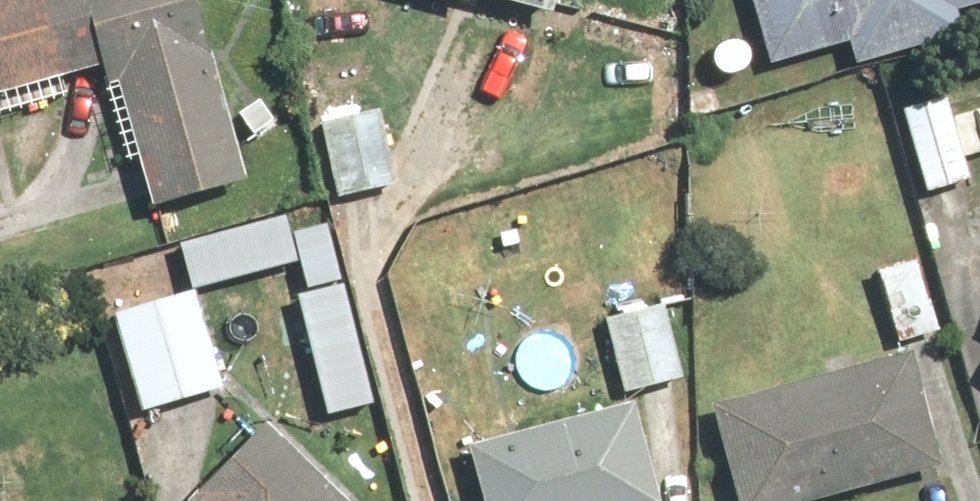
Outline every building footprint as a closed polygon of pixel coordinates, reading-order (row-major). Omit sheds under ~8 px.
[(117,68),(156,206),(257,178),(207,0),(0,0),(0,101),(117,68)] [(566,11),(568,0),(516,0),(566,11)] [(979,1),(979,0),(759,0),(778,62),(854,39),(863,66),(977,32),(969,4),(979,1)] [(912,106),(931,191),(977,181),(958,96),(912,106)] [(380,113),(333,122),(349,201),(396,192),(380,113)] [(927,258),(872,271),(889,341),(944,328),(927,258)] [(204,295),(122,317),(148,414),(230,392),(204,295)] [(672,303),(608,319),(626,392),(690,375),(672,303)] [(720,407),(744,500),(848,500),(950,476),(921,358),(720,407)] [(641,408),(544,431),(478,447),(491,500),(664,500),(641,408)] [(325,472),(276,426),(204,500),(355,500),(325,472)]
